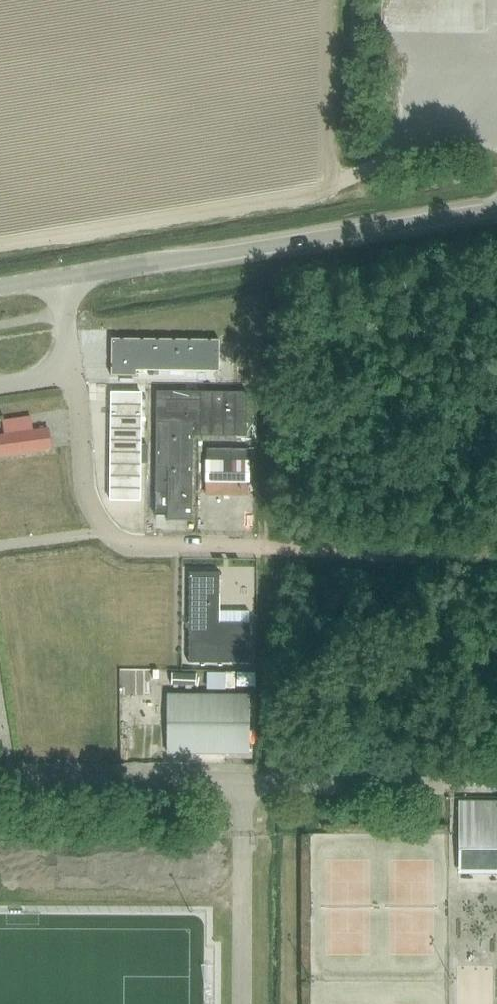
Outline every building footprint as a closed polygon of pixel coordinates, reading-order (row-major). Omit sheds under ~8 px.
[(218,341),(111,340),(111,375),(134,375),(134,370),(217,371),(218,341)] [(194,395),(194,386),(174,386),(174,394),(194,395)] [(154,516),(166,516),(166,520),(191,520),(191,436),(245,437),(246,393),(199,392),(199,400),(156,400),(154,516)] [(139,501),(140,394),(111,393),(109,500),(139,501)] [(50,449),(47,428),(0,434),(0,456),(50,449)] [(236,447),(236,462),(205,461),(205,496),(247,496),(248,447),(236,447)] [(188,663),(248,664),(248,623),(218,623),(218,573),(188,573),(188,663)] [(178,673),(178,687),(229,688),(230,674),(178,673)] [(168,695),(167,753),(247,753),(247,695),(168,695)] [(458,858),(465,861),(471,864),(478,866),(486,866),(493,864),(496,863),(496,801),(458,801),(458,858)]
